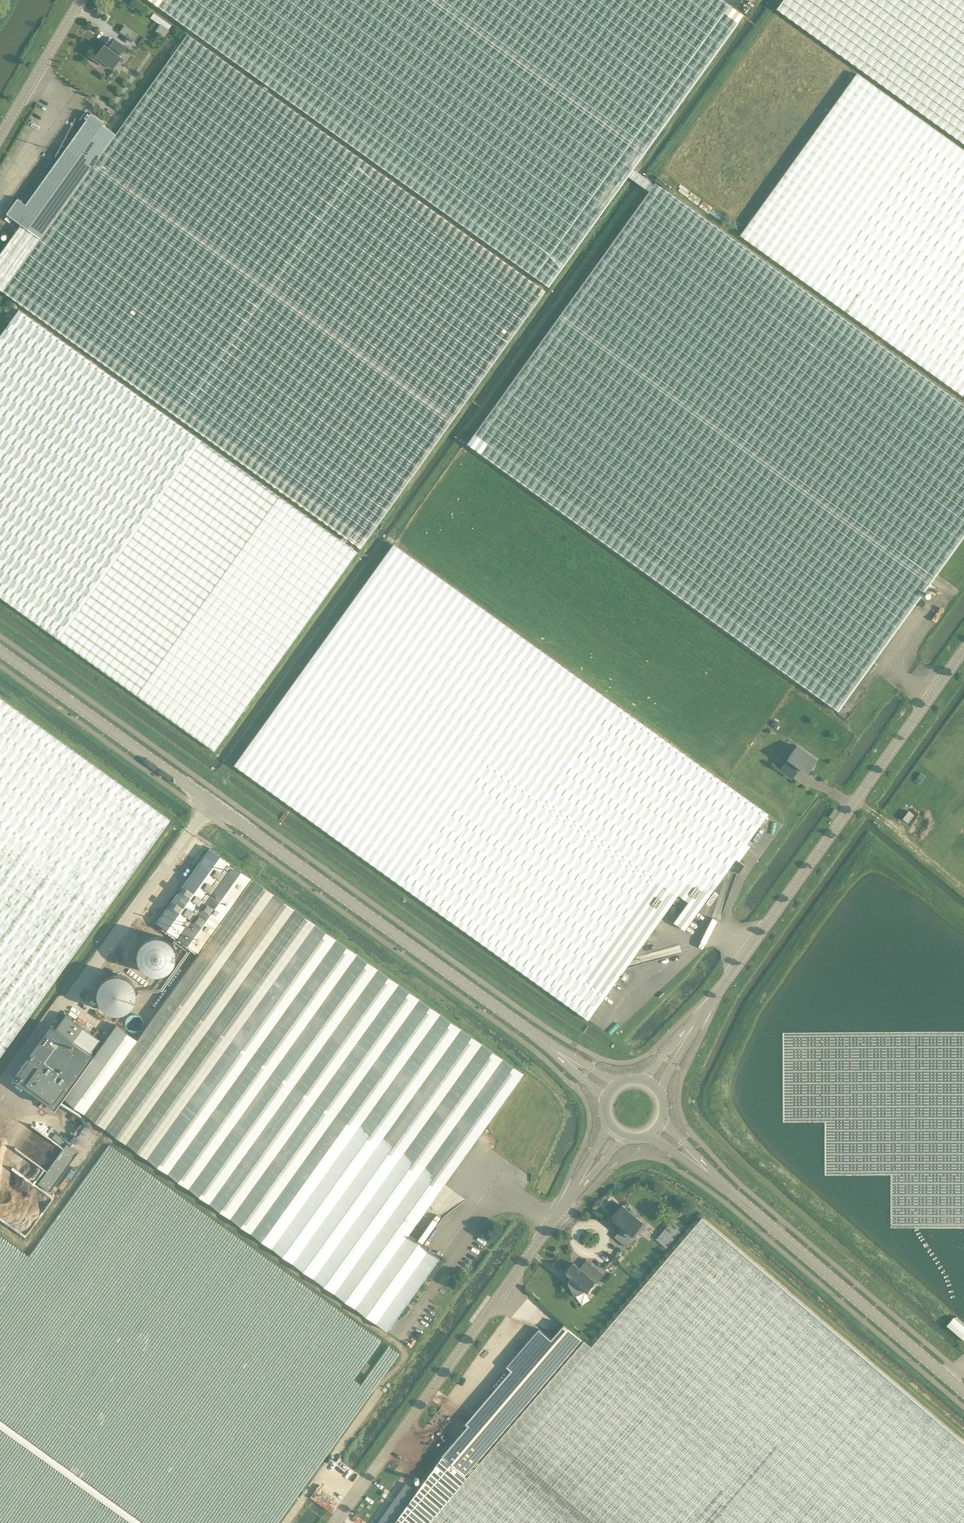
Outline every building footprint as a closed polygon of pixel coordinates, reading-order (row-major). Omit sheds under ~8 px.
[(838,710),(926,587),(929,589),(932,585),(929,583),(963,535),(963,405),(655,182),(654,184),(633,169),(743,15),(722,0),(150,0),(548,286),(627,176),(631,179),(638,184),(649,191),(467,443),(838,710)] [(777,9),(857,67),(963,143),(963,0),(783,0),(777,9)] [(137,35),(124,25),(119,32),(132,41),(137,35)] [(0,253),(0,289),(361,548),(545,291),(187,34),(116,133),(103,124),(104,123),(90,113),(26,204),(18,198),(6,214),(21,224),(0,253)] [(126,47),(114,39),(110,45),(112,46),(110,48),(104,44),(94,59),(92,57),(91,57),(101,65),(103,62),(112,69),(121,56),(120,55),(126,47)] [(855,72),(738,234),(963,396),(963,151),(855,72)] [(657,176),(654,180),(667,189),(670,186),(657,176)] [(215,750),(357,552),(348,545),(18,309),(0,335),(0,596),(215,750)] [(744,864),(735,858),(768,813),(393,544),(234,765),(588,1019),(678,894),(688,901),(673,921),(684,929),(728,869),(738,872),(744,864)] [(5,1049),(76,951),(170,820),(0,698),(0,1057),(5,1049)] [(815,761),(816,759),(796,746),(787,759),(784,763),(780,769),(792,778),(799,767),(807,772),(810,768),(813,768),(815,761)] [(911,807),(916,811),(929,793),(924,789),(911,807)] [(908,811),(902,818),(908,822),(913,815),(908,811)] [(205,844),(194,837),(184,852),(194,859),(205,844)] [(157,922),(199,952),(252,878),(210,848),(157,922)] [(252,878),(199,952),(137,1040),(116,1025),(63,1098),(187,1186),(186,1187),(386,1331),(407,1302),(439,1256),(428,1249),(408,1234),(476,1139),(483,1129),(523,1073),(252,878)] [(174,965),(173,961),(172,958),(171,955),(169,952),(166,949),(162,947),(159,946),(155,945),(152,945),(148,946),(144,948),(140,951),(138,954),(136,957),(135,961),(134,965),(135,969),(136,973),(138,976),(140,979),(142,981),(146,983),(149,984),(153,985),(156,985),(160,984),(164,982),(167,980),(170,977),(172,973),(173,970),(174,965)] [(132,972),(100,976),(104,1012),(136,1008),(132,972)] [(66,1015),(57,1027),(91,1052),(100,1040),(66,1015)] [(57,1027),(50,1022),(11,1076),(55,1108),(94,1054),(91,1052),(57,1027)] [(78,1125),(67,1116),(63,1121),(43,1106),(29,1126),(49,1140),(46,1145),(58,1153),(78,1125)] [(24,1177),(18,1184),(31,1196),(37,1189),(24,1177)] [(618,1228),(620,1230),(614,1236),(627,1247),(639,1233),(635,1230),(642,1222),(622,1205),(612,1217),(621,1225),(618,1228)] [(539,1329),(506,1367),(511,1370),(465,1424),(467,1426),(442,1455),(394,1522),(963,1522),(963,1442),(701,1217),(591,1346),(583,1340),(564,1324),(551,1339),(539,1329)] [(673,1219),(656,1238),(667,1247),(683,1228),(673,1219)] [(573,1263),(565,1272),(571,1278),(567,1282),(574,1295),(585,1290),(587,1291),(595,1282),(596,1283),(604,1274),(586,1260),(579,1268),(573,1263)] [(963,1340),(963,1326),(953,1317),(946,1325),(963,1340)] [(343,1431),(361,1403),(356,1399),(354,1403),(348,1399),(333,1425),(343,1431)]
